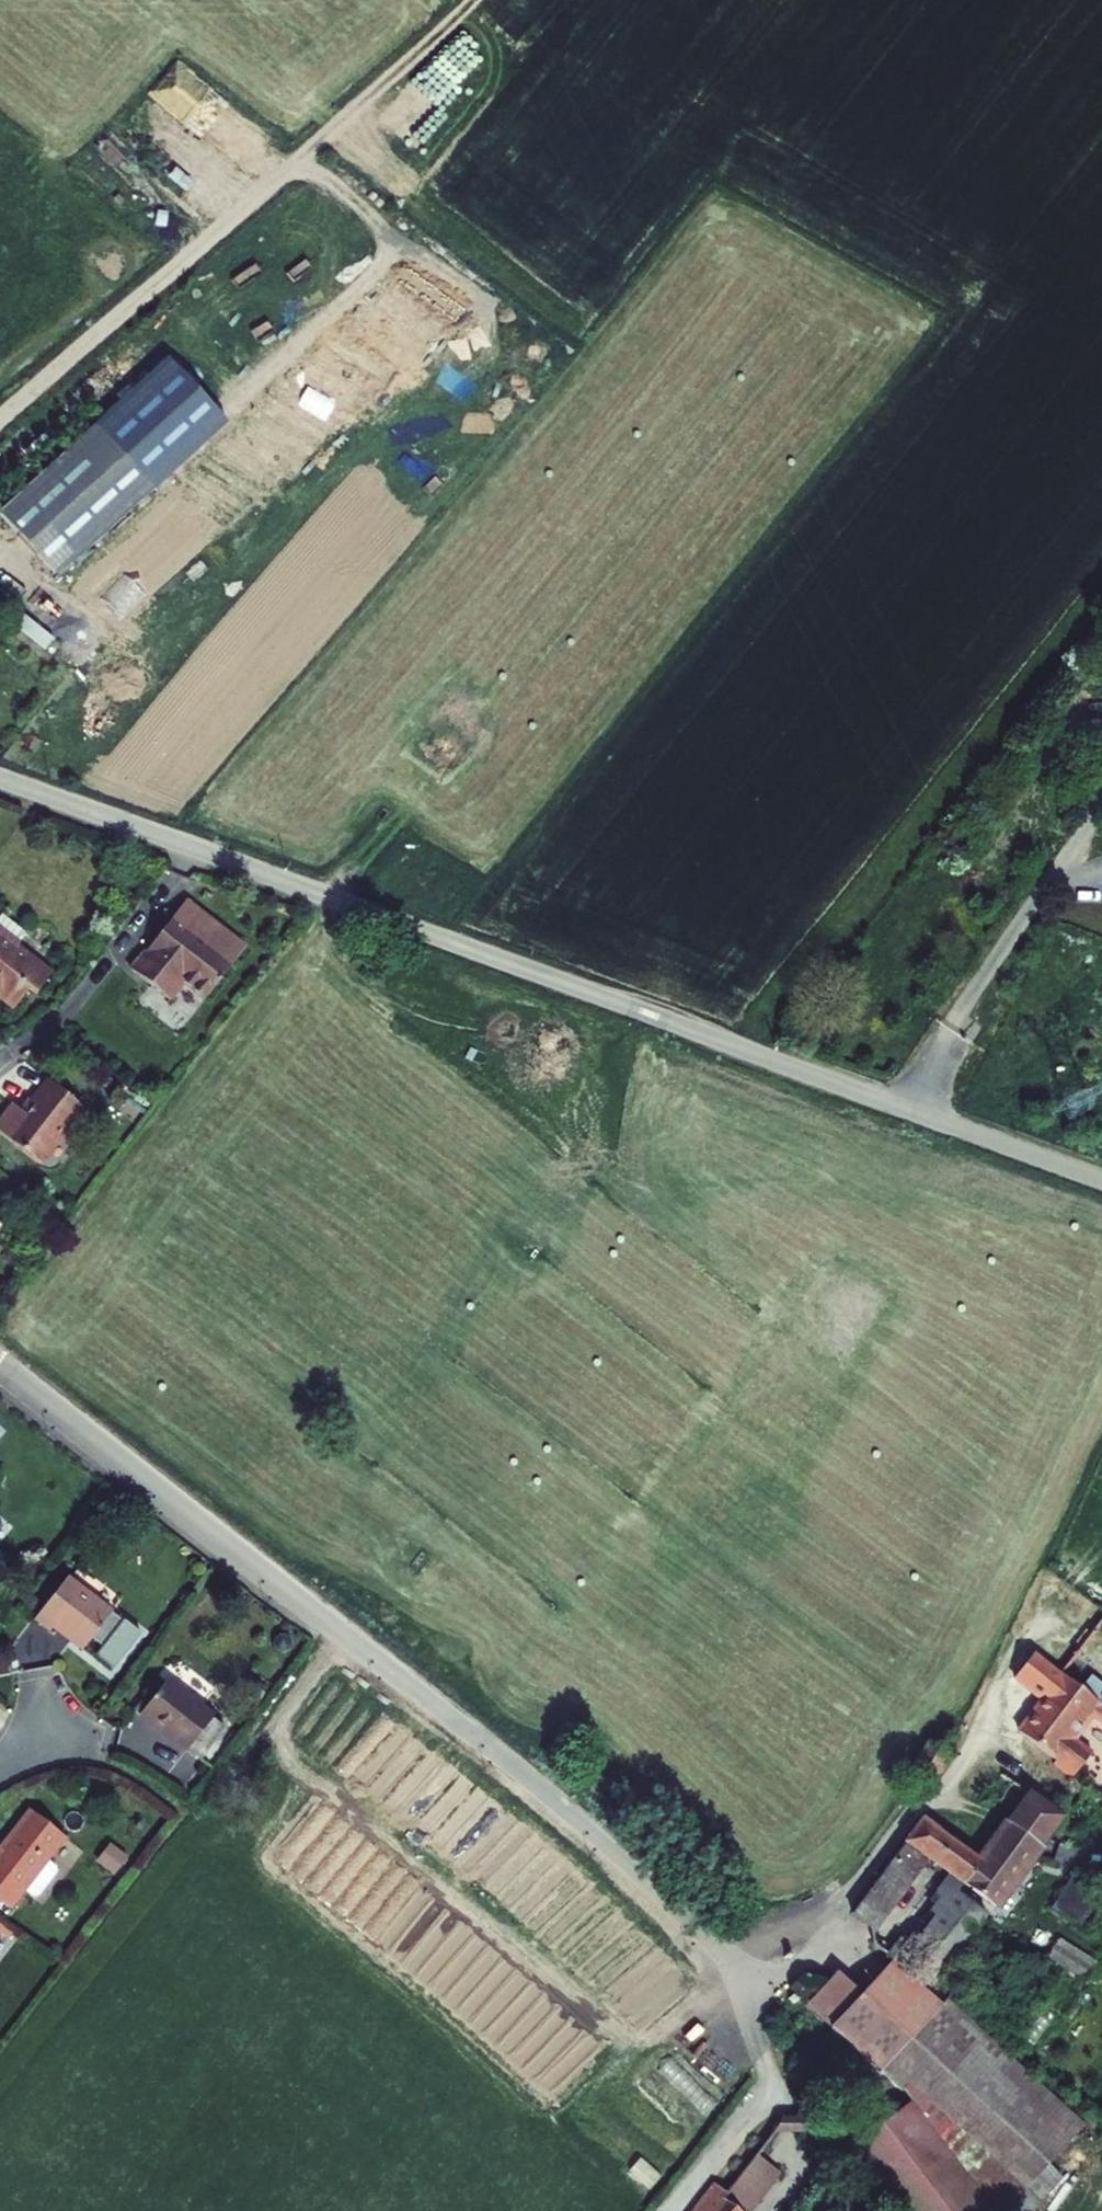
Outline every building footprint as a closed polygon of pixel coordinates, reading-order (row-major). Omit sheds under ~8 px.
[(0,527),(0,538),(53,598),(151,509),(92,444),(0,527)] [(247,948),(187,902),(131,970),(172,1003),(185,985),(207,1000),(247,948)] [(0,1005),(16,984),(23,989),(40,967),(3,940),(8,934),(0,928),(0,1004),(0,1005)] [(17,1173),(62,1114),(24,1087),(1,1117),(0,1116),(0,1159),(17,1173)] [(107,1619),(62,1583),(26,1627),(43,1641),(47,1636),(76,1659),(107,1619)] [(994,1759),(1054,1805),(1073,1778),(1056,1764),(1071,1743),(1101,1765),(1101,1753),(1009,1681),(989,1707),(1019,1728),(994,1759)] [(158,1687),(129,1723),(177,1761),(205,1723),(158,1687)] [(846,2156),(886,2210),(1014,2210),(1076,2142),(929,2001),(1054,1833),(970,1773),(958,1791),(1005,1831),(972,1875),(913,1836),(842,1934),(865,1950),(920,1874),(943,1891),(879,1973),(887,1977),(856,2008),(834,1986),(805,2019),(904,2108),(846,2156)] [(0,1846),(0,1896),(13,1907),(27,1889),(36,1896),(41,1896),(60,1873),(60,1867),(51,1860),(69,1837),(35,1810),(3,1849),(0,1846)] [(1049,1919),(1020,1962),(1041,1977),(1069,1934),(1049,1919)] [(775,2178),(751,2159),(722,2195),(710,2186),(689,2210),(748,2210),(775,2178)]
